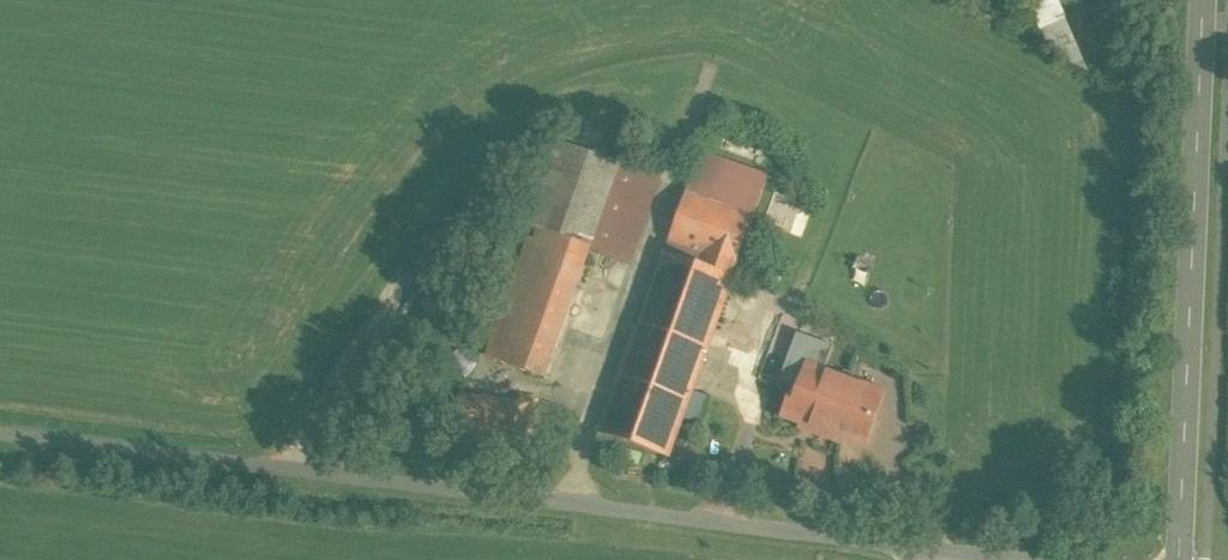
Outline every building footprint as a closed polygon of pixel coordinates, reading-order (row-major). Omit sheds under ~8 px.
[(620,162),(560,141),(531,224),(541,228),(590,245),(595,231),(620,162)] [(768,177),(701,154),(686,195),(753,218),(768,177)] [(686,195),(670,237),(671,238),(666,251),(665,251),(626,364),(692,387),(753,218),(686,195)] [(541,228),(495,359),(543,376),(590,245),(541,228)] [(692,387),(626,364),(601,431),(668,455),(692,387)] [(883,393),(809,366),(802,387),(796,385),(785,414),(820,427),(819,431),(844,440),(845,436),(865,443),(883,393)] [(539,398),(463,384),(454,434),(528,448),(539,398)]
